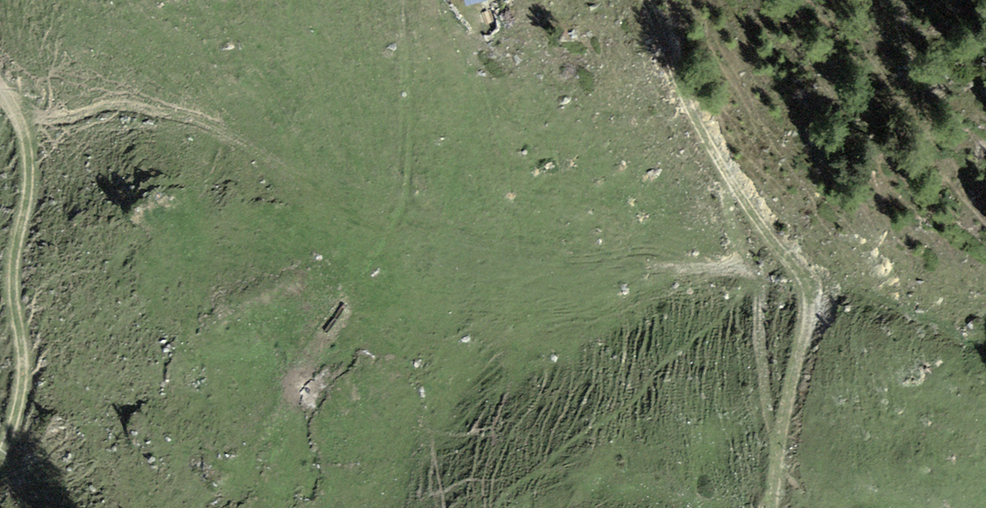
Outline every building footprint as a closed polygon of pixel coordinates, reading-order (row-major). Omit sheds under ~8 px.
[(469,13),(509,3),(508,0),(466,0),(469,13)]
